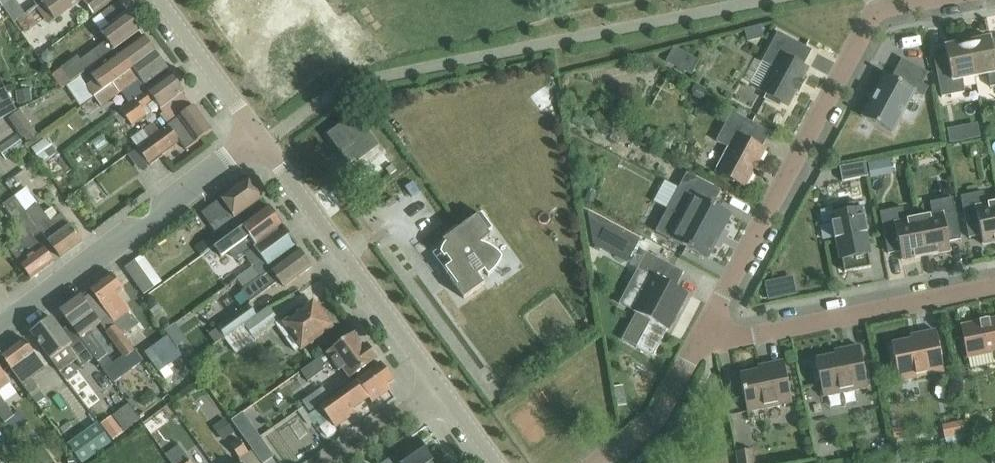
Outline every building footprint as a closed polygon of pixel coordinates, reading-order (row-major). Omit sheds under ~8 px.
[(44,2),(55,19),(56,21),(84,0),(95,15),(116,0),(46,0),(44,2)] [(44,2),(36,7),(49,24),(55,19),(44,2)] [(51,76),(61,89),(90,68),(141,31),(120,2),(94,20),(109,40),(83,59),(80,55),(51,76)] [(17,23),(25,34),(38,26),(30,14),(17,23)] [(764,38),(761,27),(745,32),(748,42),(764,38)] [(778,33),(762,63),(772,68),(760,92),(767,96),(765,99),(779,107),(781,103),(789,107),(797,91),(799,92),(804,83),(802,82),(809,70),(803,67),(812,51),(778,33)] [(97,81),(89,86),(96,97),(157,53),(145,36),(123,53),(92,75),(97,81)] [(975,78),(988,75),(990,88),(994,87),(994,45),(992,46),(990,38),(984,40),(984,38),(984,37),(981,37),(977,36),(974,36),(970,36),(967,37),(975,78)] [(962,80),(975,78),(967,37),(963,38),(960,39),(957,40),(954,42),(951,44),(951,45),(952,46),(945,47),(947,54),(933,57),(941,98),(964,93),(962,80)] [(675,45),(667,60),(694,74),(702,59),(675,45)] [(157,53),(96,97),(103,107),(141,78),(146,85),(168,69),(157,53)] [(928,74),(902,60),(892,79),(885,75),(862,118),(892,135),(914,92),(923,97),(928,88),(922,85),(928,74)] [(161,115),(169,125),(193,107),(183,93),(185,92),(172,73),(121,110),(133,126),(152,112),(148,106),(156,100),(165,113),(161,115)] [(0,119),(15,111),(10,101),(0,106),(0,118),(0,119)] [(169,125),(160,132),(138,148),(151,166),(164,156),(163,155),(180,143),(186,151),(212,131),(194,107),(193,107),(169,125)] [(20,111),(8,119),(22,139),(34,131),(20,111)] [(732,112),(716,142),(729,149),(716,172),(745,188),(765,151),(762,149),(770,133),(732,112)] [(358,113),(329,134),(341,150),(353,166),(382,145),(358,113)] [(955,137),(983,132),(980,118),(953,123),(955,137)] [(137,148),(138,148),(160,132),(154,124),(131,139),(137,148)] [(32,149),(42,163),(52,156),(42,141),(32,149)] [(896,157),(874,160),(875,172),(898,169),(896,157)] [(865,163),(839,168),(842,182),(868,177),(865,163)] [(731,215),(714,206),(721,192),(687,173),(656,232),(707,259),(731,215)] [(224,199),(207,212),(214,222),(212,224),(223,239),(264,210),(258,201),(262,198),(249,180),(223,198),(224,199)] [(26,190),(16,197),(32,220),(60,258),(82,242),(62,214),(59,216),(53,207),(44,214),(26,190)] [(986,206),(983,193),(960,197),(969,239),(981,237),(983,246),(994,244),(994,204),(986,206)] [(23,227),(32,220),(16,197),(4,205),(16,222),(9,228),(14,236),(5,242),(11,251),(31,279),(55,262),(44,248),(42,249),(30,233),(28,234),(23,227)] [(919,219),(926,257),(950,252),(949,243),(961,240),(953,199),(930,203),(932,216),(919,219)] [(838,239),(845,273),(871,268),(864,234),(868,234),(864,217),(861,217),(858,203),(832,208),(834,223),(831,223),(835,240),(838,239)] [(246,254),(273,234),(283,227),(269,207),(264,210),(223,239),(216,245),(223,255),(228,251),(234,260),(238,261),(247,255),(246,254)] [(926,257),(919,219),(905,222),(903,209),(880,213),(888,255),(900,252),(902,262),(926,257)] [(488,233),(492,230),(481,215),(477,218),(448,238),(450,241),(448,242),(446,244),(443,247),(442,251),(441,252),(440,254),(444,259),(446,258),(452,265),(445,269),(452,279),(450,280),(464,300),(485,284),(484,283),(478,276),(484,272),(488,277),(492,275),(494,272),(497,269),(499,266),(501,263),(502,259),(500,256),(497,253),(494,251),(491,249),(488,247),(484,246),(481,244),(490,238),(491,237),(488,233)] [(622,230),(600,218),(591,233),(614,245),(622,230)] [(283,227),(273,234),(246,254),(247,255),(260,274),(297,247),(283,227)] [(215,246),(209,237),(194,248),(200,257),(215,246)] [(285,288),(313,268),(299,250),(246,288),(243,291),(251,302),(280,281),(285,288)] [(652,277),(633,312),(651,322),(638,346),(654,354),(666,330),(669,331),(688,294),(676,288),(684,273),(646,253),(638,269),(652,277)] [(144,296),(154,289),(135,262),(124,269),(144,296)] [(113,274),(90,291),(114,324),(132,310),(126,303),(123,305),(122,303),(116,296),(124,290),(121,285),(124,282),(117,272),(113,275),(113,274)] [(777,294),(799,289),(795,275),(774,280),(777,294)] [(71,325),(70,325),(95,359),(94,359),(113,384),(132,370),(125,360),(135,352),(131,347),(117,328),(115,326),(105,333),(123,357),(114,363),(108,356),(91,332),(102,324),(82,297),(61,312),(71,325)] [(167,317),(158,305),(150,311),(158,323),(167,317)] [(276,326),(295,353),(330,328),(314,305),(305,312),(301,306),(280,321),(270,307),(245,325),(256,340),(276,326)] [(250,306),(219,328),(209,336),(215,345),(225,337),(226,337),(245,323),(256,315),(250,306)] [(95,359),(70,325),(63,331),(53,318),(32,334),(60,372),(77,360),(82,368),(94,359),(95,359)] [(994,353),(994,358),(994,319),(961,326),(968,359),(994,353)] [(226,337),(225,337),(237,354),(256,340),(245,325),(245,323),(226,337)] [(888,348),(891,364),(895,363),(899,382),(944,373),(936,331),(920,334),(921,338),(891,344),(892,347),(888,348)] [(351,379),(379,359),(369,345),(365,348),(355,334),(301,372),(308,382),(324,371),(322,369),(333,361),(340,371),(344,368),(351,379)] [(169,335),(147,350),(162,372),(184,357),(169,335)] [(1,357),(30,395),(38,389),(30,378),(45,368),(25,339),(1,357)] [(812,364),(815,379),(819,379),(823,397),(868,388),(860,347),(844,350),(845,354),(815,360),(816,363),(812,364)] [(143,363),(135,352),(125,360),(132,370),(143,363)] [(744,394),(747,413),(792,404),(784,362),(768,365),(769,369),(740,375),(740,378),(736,379),(740,395),(744,394)] [(382,364),(308,417),(315,426),(318,423),(320,427),(331,419),(337,428),(357,413),(354,409),(370,398),(373,403),(390,390),(387,385),(394,380),(382,364)] [(12,384),(0,368),(0,392),(12,384)] [(42,390),(32,398),(36,404),(46,397),(42,390)] [(6,425),(13,434),(27,424),(19,413),(15,416),(0,396),(0,417),(6,425)] [(307,397),(302,401),(309,413),(321,405),(317,399),(307,397)] [(231,421),(261,462),(266,462),(274,457),(242,413),(231,421)] [(111,417),(100,425),(112,441),(123,433),(111,417)] [(265,432),(275,449),(296,437),(286,420),(265,432)] [(82,462),(85,462),(111,444),(97,425),(68,445),(82,462)] [(251,453),(241,439),(232,446),(242,459),(251,453)] [(431,460),(432,459),(419,440),(409,447),(405,441),(378,461),(379,462),(394,462),(399,460),(402,462),(433,462),(431,460)] [(180,446),(167,456),(172,462),(192,462),(180,446)] [(738,462),(754,462),(752,450),(736,453),(738,462)]
